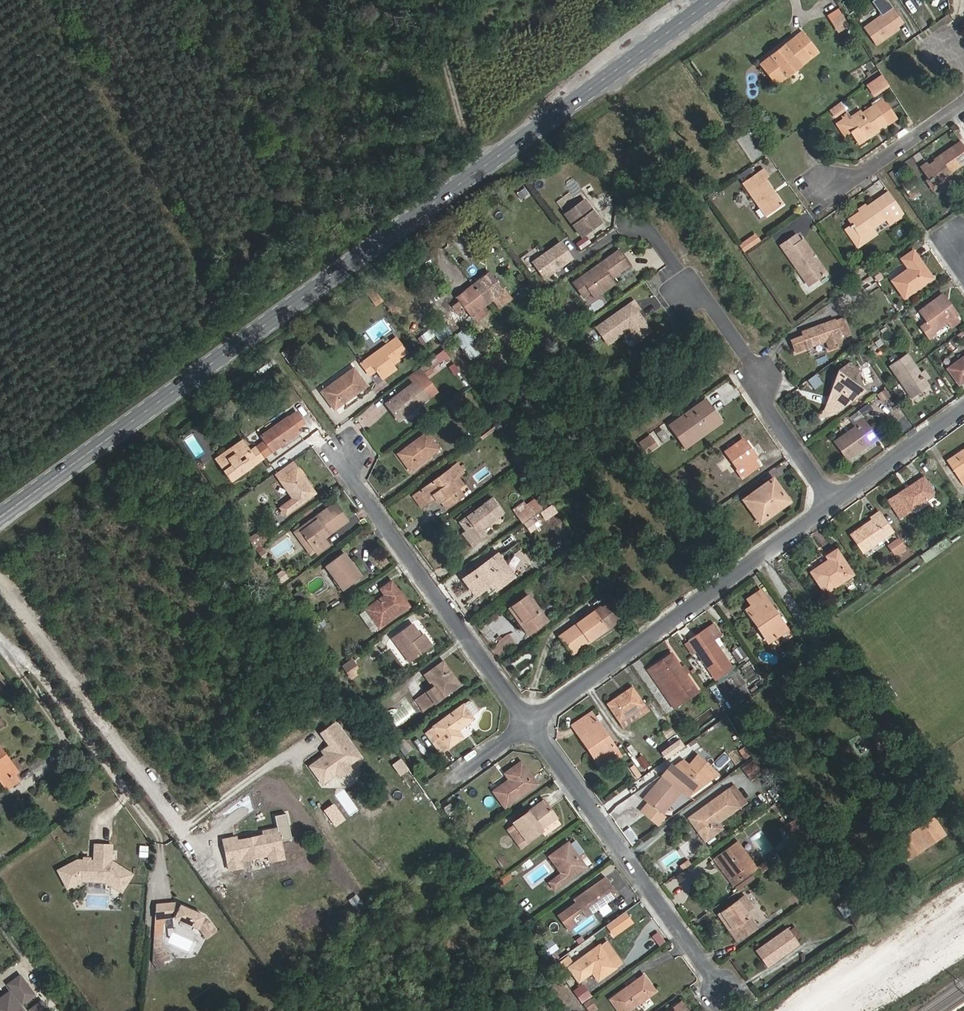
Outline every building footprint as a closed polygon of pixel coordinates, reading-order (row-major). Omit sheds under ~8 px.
[(902,22),(891,6),(862,26),(874,44),(886,35),(898,27),(896,25),(902,22)] [(839,9),(829,15),(835,26),(846,19),(839,9)] [(840,32),(849,25),(846,19),(835,26),(840,32)] [(889,39),(897,33),(898,27),(886,35),(889,39)] [(798,37),(797,35),(759,63),(776,86),(813,58),(811,55),(818,51),(805,32),(798,37)] [(876,97),(890,87),(885,79),(871,88),(876,97)] [(882,98),(874,103),(876,106),(888,122),(889,123),(896,118),(882,98)] [(846,107),(842,101),(829,109),(834,116),(846,107)] [(877,129),(888,122),(876,106),(865,114),(863,111),(845,122),(843,119),(838,123),(846,134),(851,131),(858,141),(870,134),(871,132),(877,129)] [(860,145),(872,137),(870,134),(858,141),(860,145)] [(963,162),(963,150),(958,142),(933,159),(934,161),(927,166),(924,165),(920,167),(930,181),(934,179),(938,185),(953,175),(949,171),(963,162)] [(767,178),(761,170),(741,183),(765,217),(781,206),(764,180),(767,178)] [(926,184),(930,191),(938,185),(934,179),(930,181),(926,184)] [(893,201),(888,193),(881,197),(887,205),(893,201)] [(887,227),(904,215),(893,201),(887,205),(881,197),(866,208),(859,213),(848,220),(851,225),(845,229),(854,242),(884,222),(887,227)] [(602,223),(586,200),(566,213),(582,237),(602,223)] [(740,242),(744,250),(761,240),(757,232),(740,242)] [(801,242),(797,237),(781,247),(808,287),(827,275),(804,240),(801,242)] [(572,260),(561,243),(532,263),(543,279),(572,260)] [(900,259),(907,269),(891,280),(904,300),(935,278),(914,249),(900,259)] [(630,267),(619,251),(572,283),(580,294),(592,287),(596,293),(612,282),(611,280),(630,267)] [(487,304),(505,292),(490,272),(472,285),(487,304)] [(612,282),(596,293),(592,287),(580,294),(583,298),(590,294),(594,299),(615,285),(612,282)] [(469,317),(487,304),(472,285),(456,297),(469,317)] [(377,306),(384,302),(374,287),(367,292),(377,306)] [(960,314),(944,292),(919,310),(926,321),(920,326),(931,342),(939,337),(936,331),(948,323),(952,327),(961,321),(958,317),(960,314)] [(639,310),(634,302),(596,328),(608,345),(628,331),(636,342),(652,332),(643,319),(642,319),(639,319),(635,313),(637,311),(639,310)] [(838,319),(836,319),(801,331),(808,348),(826,342),(829,350),(846,345),(845,341),(853,339),(845,317),(838,319)] [(478,328),(475,322),(450,340),(457,350),(470,342),(474,348),(481,343),(482,340),(478,334),(475,334),(473,332),(478,328)] [(394,364),(393,362),(406,352),(395,338),(362,362),(371,375),(375,372),(378,375),(394,364)] [(296,361),(288,349),(282,353),(291,365),(296,361)] [(920,373),(907,353),(888,366),(910,399),(931,385),(927,379),(922,372),(920,373)] [(946,368),(958,386),(963,382),(963,355),(946,368)] [(364,380),(371,375),(362,362),(355,367),(364,380)] [(435,375),(427,363),(416,372),(424,382),(435,375)] [(378,375),(381,379),(397,368),(394,364),(378,375)] [(848,365),(837,372),(827,401),(844,407),(866,391),(849,380),(855,376),(848,365)] [(364,380),(355,367),(321,391),(334,410),(368,386),(364,380)] [(931,377),(926,369),(922,372),(927,379),(931,377)] [(432,399),(418,379),(384,403),(398,421),(432,399)] [(723,422),(706,398),(668,425),(685,449),(723,422)] [(456,416),(462,412),(454,400),(447,404),(456,416)] [(837,412),(844,407),(827,401),(825,408),(837,412)] [(252,450),(243,438),(215,458),(231,483),(309,429),(300,416),(293,420),(289,416),(260,436),(264,441),(252,450)] [(853,423),(855,426),(834,441),(848,461),(878,439),(863,417),(853,423)] [(258,438),(249,424),(242,429),(251,443),(258,438)] [(648,430),(637,439),(646,453),(658,445),(648,430)] [(441,449),(428,431),(396,453),(409,471),(441,449)] [(758,457),(745,437),(725,450),(738,468),(736,470),(742,479),(761,467),(756,459),(758,457)] [(947,461),(963,484),(963,449),(947,461)] [(466,472),(459,462),(418,490),(427,504),(435,499),(439,504),(441,502),(446,509),(466,495),(460,487),(465,483),(461,476),(466,472)] [(280,479),(293,498),(280,507),(285,515),(318,493),(299,466),(280,479)] [(937,493),(925,474),(887,500),(900,519),(937,493)] [(793,502),(775,476),(743,498),(761,524),(793,502)] [(505,513),(494,497),(459,521),(466,530),(476,543),(488,536),(483,528),(505,513)] [(543,507),(538,499),(529,505),(535,513),(543,507)] [(526,501),(514,510),(523,523),(536,514),(535,513),(529,505),(526,501)] [(350,521),(336,502),(293,532),(310,556),(316,553),(317,554),(331,544),(327,538),(350,521)] [(548,519),(559,511),(554,504),(543,512),(548,519)] [(869,516),(871,519),(850,534),(863,552),(895,531),(880,509),(869,516)] [(462,533),(472,547),(476,543),(466,530),(462,533)] [(259,533),(247,543),(251,548),(264,539),(259,533)] [(908,545),(901,535),(888,544),(894,553),(896,552),(899,555),(908,549),(906,546),(908,545)] [(824,555),(826,559),(808,572),(824,595),(855,574),(836,548),(824,555)] [(715,558),(710,550),(702,555),(707,563),(715,558)] [(345,552),(326,565),(343,590),(363,576),(345,552)] [(510,581),(493,556),(461,579),(475,597),(489,587),(492,591),(495,592),(510,581)] [(380,588),(385,595),(365,609),(379,630),(412,607),(394,580),(380,588)] [(789,629),(762,588),(745,599),(749,606),(745,609),(767,643),(789,629)] [(549,621),(529,592),(508,606),(516,618),(520,615),(532,632),(549,621)] [(604,607),(602,605),(559,635),(569,649),(587,637),(590,642),(614,626),(611,621),(618,617),(609,604),(604,607)] [(532,632),(520,615),(516,618),(528,635),(532,632)] [(614,626),(621,621),(618,617),(611,621),(614,626)] [(422,634),(414,623),(392,639),(408,662),(433,645),(424,632),(422,634)] [(734,668),(706,626),(687,639),(689,642),(686,645),(692,654),(696,652),(715,680),(734,668)] [(590,642),(587,637),(569,649),(572,654),(590,642)] [(735,654),(740,660),(747,655),(743,648),(735,654)] [(698,692),(682,670),(679,664),(674,656),(657,667),(675,695),(685,690),(690,698),(698,692)] [(364,671),(353,657),(342,664),(353,679),(364,671)] [(425,674),(434,687),(416,698),(425,711),(462,685),(445,661),(425,674)] [(685,690),(675,695),(657,667),(649,671),(674,709),(690,698),(685,690)] [(646,704),(634,685),(607,703),(620,722),(627,717),(639,708),(646,704)] [(476,719),(465,703),(432,725),(434,728),(426,734),(441,754),(465,737),(461,730),(476,719)] [(620,750),(593,710),(571,725),(588,750),(594,746),(603,761),(620,750)] [(355,758),(331,724),(318,734),(327,746),(323,749),(326,753),(322,756),(307,767),(319,784),(334,774),(333,772),(342,765),(344,766),(355,758)] [(678,738),(660,751),(665,757),(683,745),(678,738)] [(603,761),(594,746),(588,750),(598,764),(603,761)] [(18,772),(2,750),(0,751),(0,757),(9,769),(0,775),(0,784),(18,772)] [(764,771),(754,756),(741,766),(751,780),(764,771)] [(9,769),(0,757),(0,775),(9,769)] [(504,773),(508,780),(493,790),(504,807),(539,783),(523,760),(504,773)] [(656,810),(648,817),(659,825),(668,819),(662,814),(680,792),(688,797),(718,775),(704,764),(696,774),(687,768),(681,776),(670,768),(663,778),(661,776),(649,791),(652,793),(646,802),(656,810)] [(337,778),(347,771),(344,766),(342,765),(333,772),(334,774),(337,778)] [(749,802),(736,783),(727,789),(740,808),(749,802)] [(740,808),(727,789),(688,816),(705,842),(725,828),(720,822),(740,808)] [(649,791),(642,801),(646,802),(652,793),(649,791)] [(563,824),(546,799),(513,821),(517,827),(510,831),(520,847),(527,842),(528,843),(542,833),(543,835),(545,833),(546,835),(563,824)] [(334,825),(344,818),(331,802),(322,809),(334,825)] [(274,861),(291,859),(288,840),(297,838),(293,812),(281,814),(282,826),(267,828),(267,833),(244,837),(243,834),(223,837),(228,870),(250,867),(249,860),(273,856),(274,861)] [(797,843),(809,835),(796,817),(785,825),(797,843)] [(933,817),(898,840),(909,856),(943,832),(933,817)] [(739,840),(714,857),(734,886),(759,869),(739,840)] [(588,866),(570,841),(548,856),(560,873),(549,881),(554,890),(588,866)] [(817,850),(811,841),(802,847),(808,856),(817,850)] [(127,887),(136,873),(115,860),(116,844),(99,843),(98,860),(93,860),(93,857),(90,857),(89,859),(81,859),(61,869),(71,887),(85,880),(110,881),(111,877),(127,887)] [(668,865),(684,858),(680,850),(665,857),(668,865)] [(619,894),(606,875),(573,898),(586,917),(619,894)] [(110,881),(125,891),(127,887),(111,877),(110,881)] [(754,907),(746,894),(718,913),(738,942),(760,927),(749,911),(754,907)] [(205,914),(177,901),(158,902),(156,925),(163,926),(164,916),(174,915),(201,927),(207,937),(217,930),(209,918),(204,916),(205,914)] [(578,922),(572,929),(577,933),(589,919),(579,911),(573,918),(578,922)] [(614,935),(631,922),(624,912),(606,924),(614,935)] [(789,928),(797,938),(802,934),(794,924),(789,928)] [(162,943),(163,926),(156,925),(154,945),(166,959),(172,954),(162,943)] [(800,944),(787,927),(762,944),(762,946),(757,951),(767,964),(774,960),(774,961),(800,944)] [(555,940),(544,943),(546,952),(558,949),(555,940)] [(618,966),(601,942),(568,966),(579,983),(593,974),(598,981),(618,966)] [(645,974),(610,998),(619,1010),(629,1010),(657,991),(645,974)] [(21,975),(9,984),(17,995),(29,986),(21,975)] [(583,983),(572,990),(580,1002),(591,995),(583,983)] [(29,986),(17,995),(23,1003),(35,994),(29,986)] [(6,994),(0,999),(0,1010),(25,1010),(13,994),(8,998),(6,994)] [(592,996),(582,1003),(588,1010),(596,1010),(599,1009),(592,996)] [(43,999),(31,1010),(32,1010),(53,1010),(43,999)] [(675,1009),(672,1010),(690,1010),(681,1000),(673,1006),(675,1009)]
